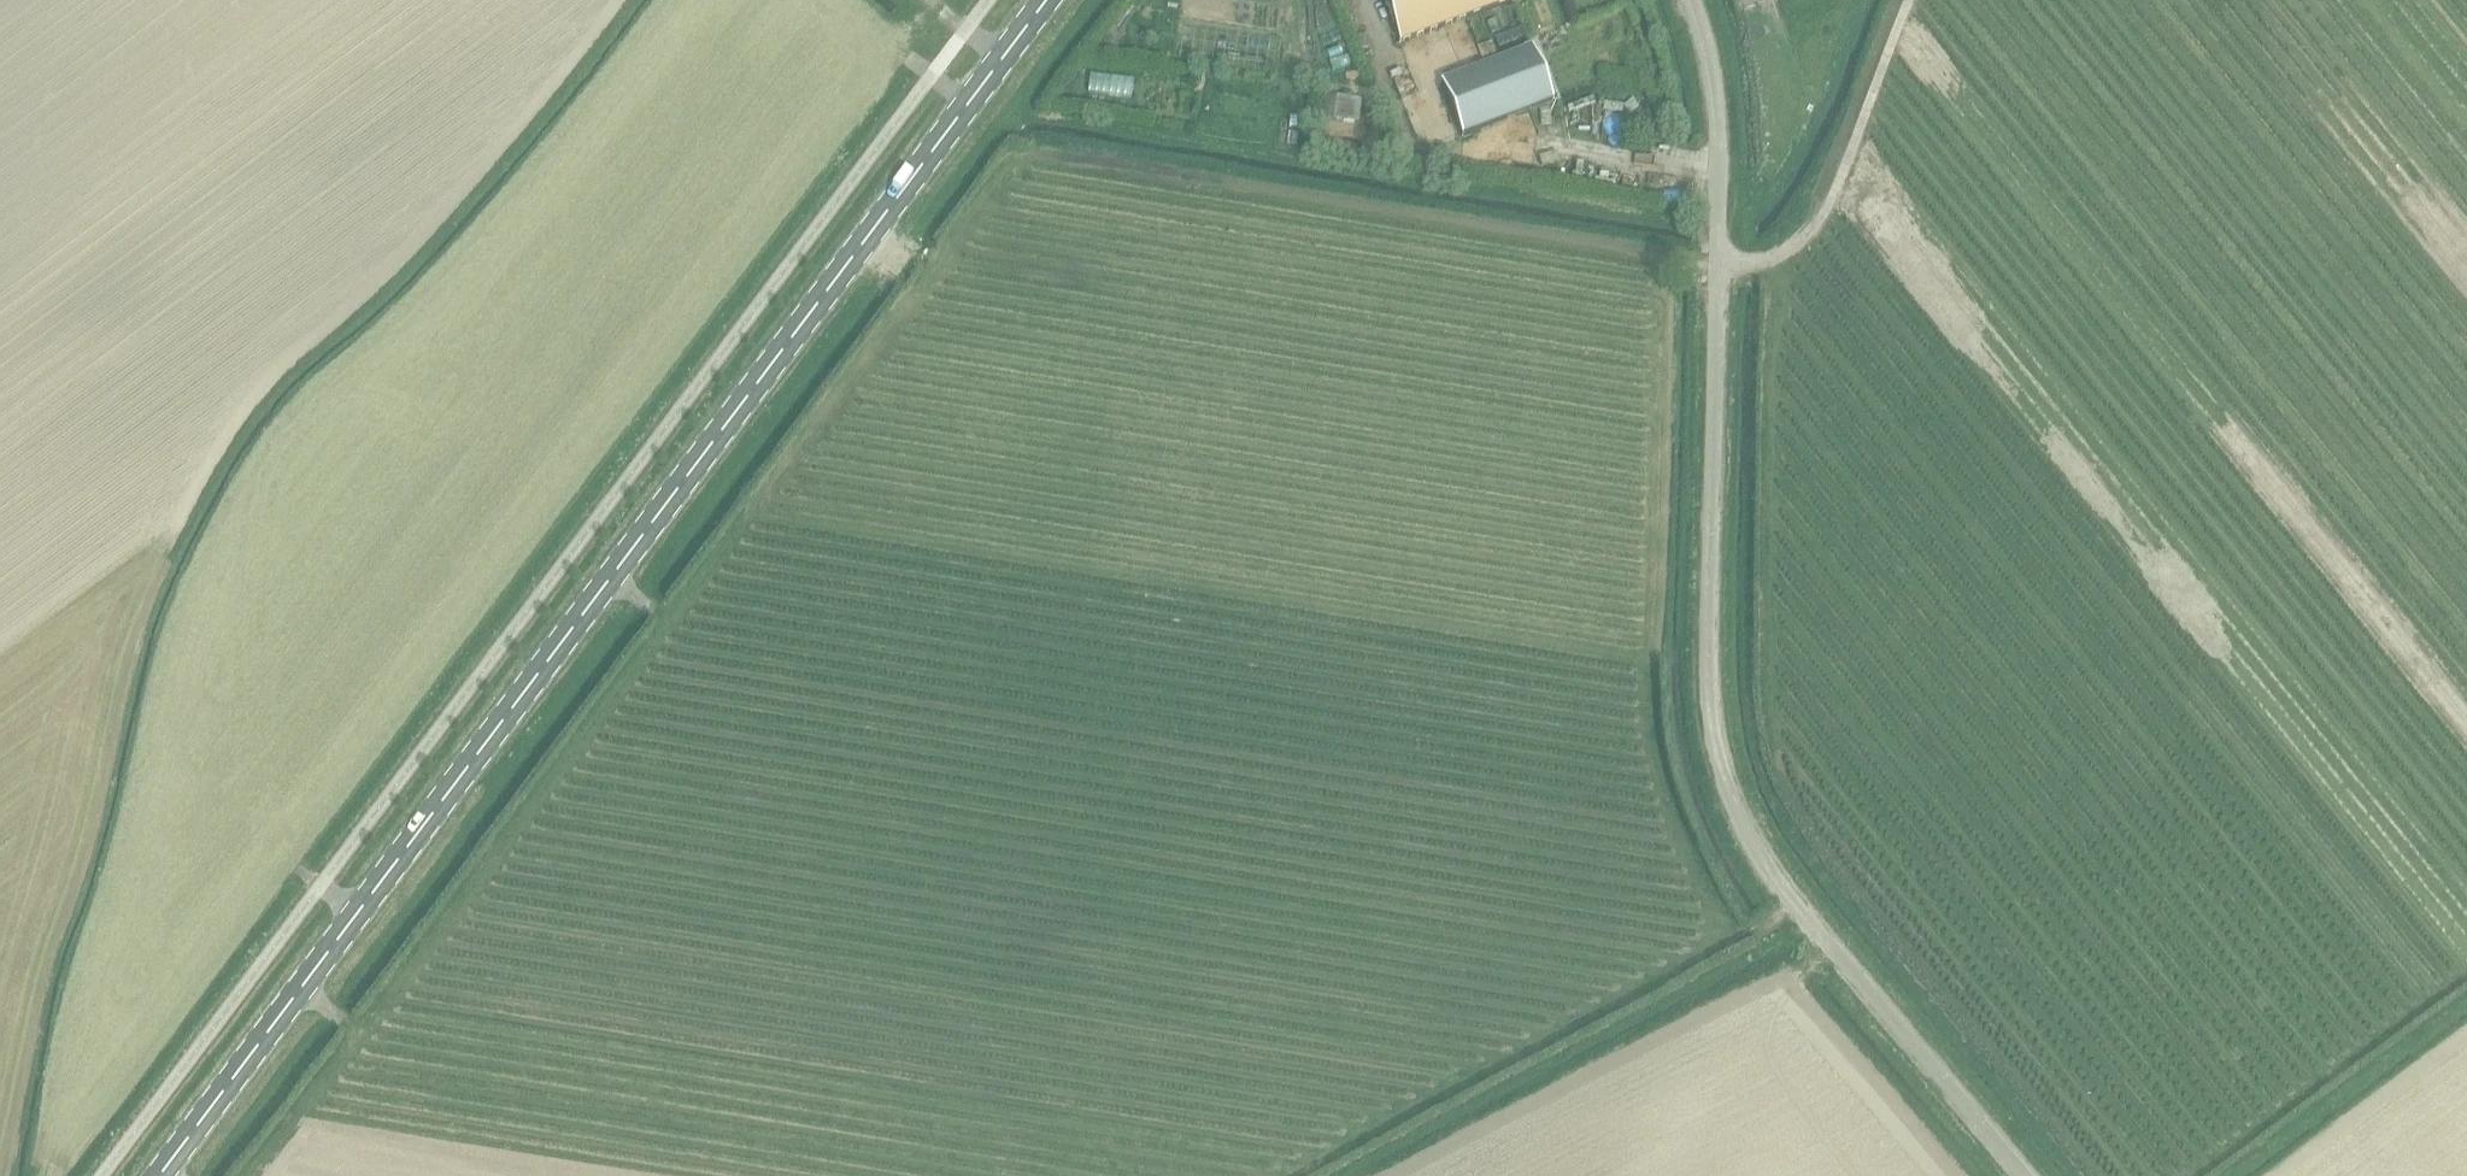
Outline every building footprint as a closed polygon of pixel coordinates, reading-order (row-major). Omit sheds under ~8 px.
[(1399,43),(1512,0),(1383,0),(1399,43)] [(1530,47),(1440,81),(1461,135),(1551,101),(1530,47)] [(1128,91),(1128,74),(1085,72),(1085,89),(1128,91)] [(1326,96),(1322,118),(1336,120),(1339,98),(1326,96)] [(1619,185),(1657,191),(1660,169),(1622,163),(1619,185)]
